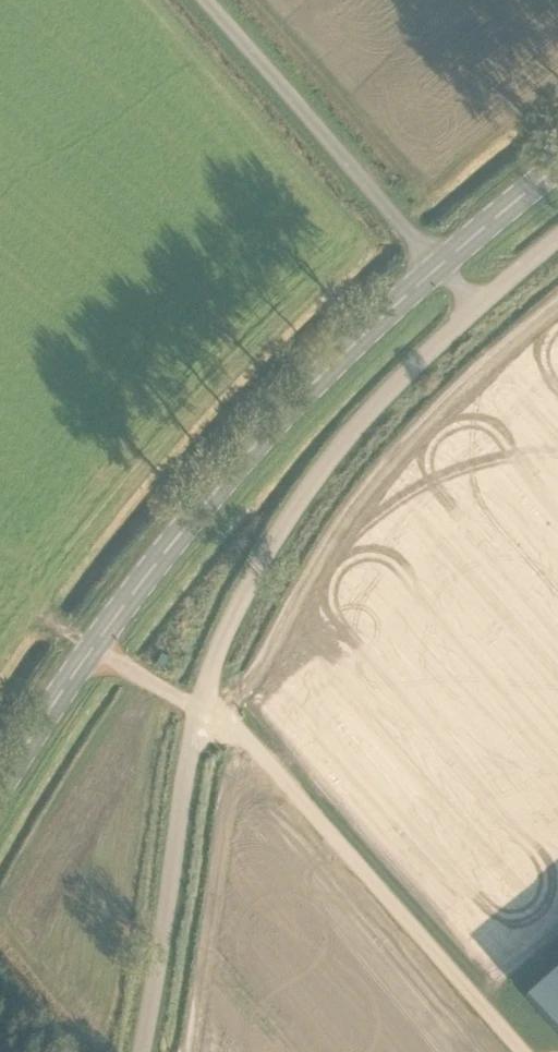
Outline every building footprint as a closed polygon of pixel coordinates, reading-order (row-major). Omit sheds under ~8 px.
[(526,997),(557,1033),(557,969),(526,997)]
